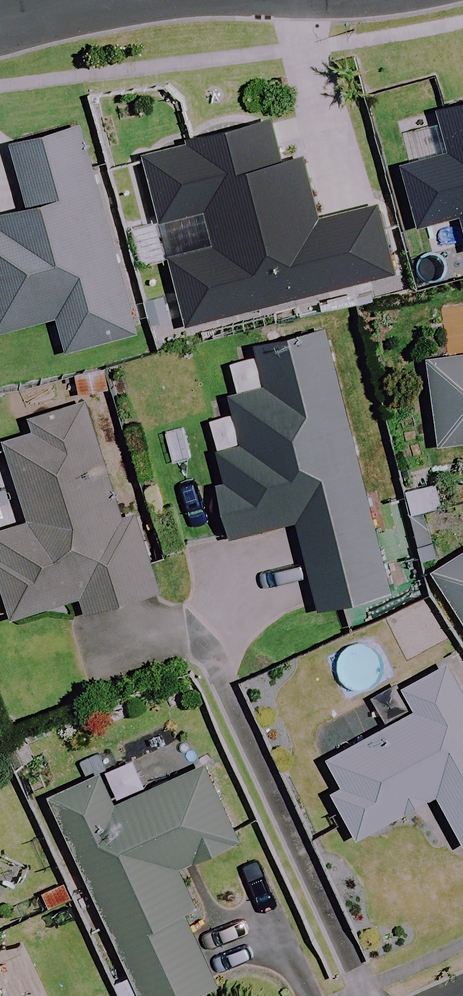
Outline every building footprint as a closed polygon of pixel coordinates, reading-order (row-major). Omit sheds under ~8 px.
[(441,112),(453,155),(403,169),(419,229),(462,217),(462,106),(441,112)] [(81,121),(14,139),(33,214),(0,223),(0,334),(59,319),(67,352),(136,334),(81,121)] [(145,157),(162,219),(208,206),(219,243),(172,257),(192,331),(396,275),(377,207),(320,223),(303,161),(282,167),(270,123),(145,157)] [(390,595),(337,335),(259,351),(267,389),(235,396),(245,443),(214,449),(232,537),(298,524),(316,610),(390,595)] [(431,362),(441,446),(462,443),(462,358),(431,362)] [(96,403),(32,418),(36,432),(7,439),(27,521),(0,527),(0,560),(14,617),(83,600),(86,612),(158,595),(141,528),(128,531),(96,403)] [(434,572),(462,619),(462,554),(434,572)] [(454,663),(401,691),(413,714),(360,742),(345,715),(315,731),(343,784),(334,788),(359,837),(439,795),(462,839),(462,680),(454,663)] [(189,739),(55,799),(143,995),(197,995),(232,980),(200,907),(182,868),(235,844),(189,739)]
